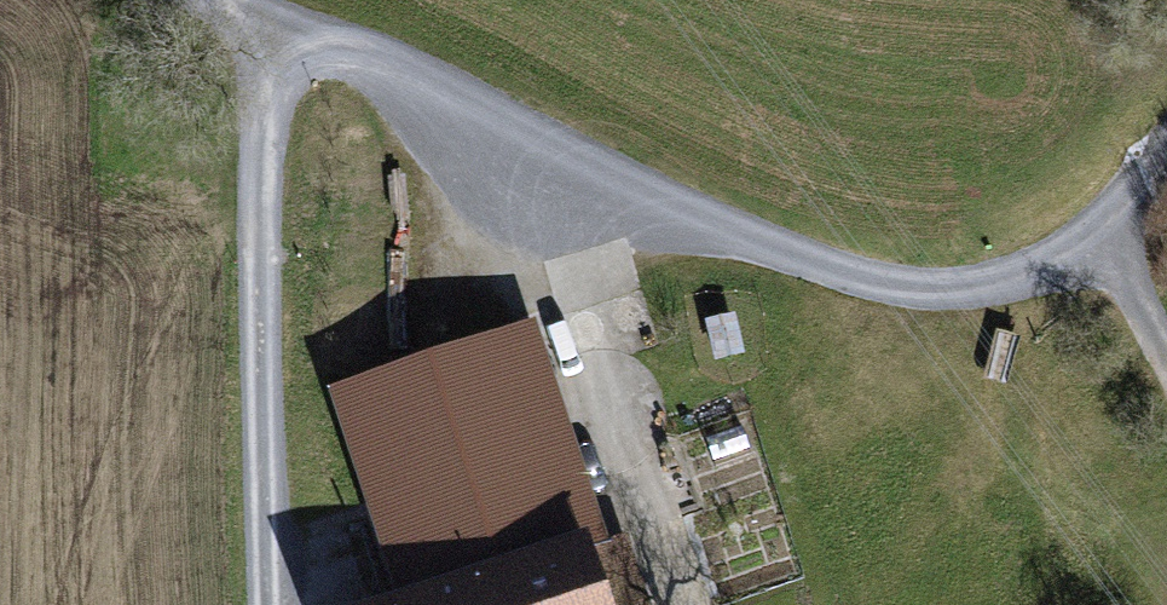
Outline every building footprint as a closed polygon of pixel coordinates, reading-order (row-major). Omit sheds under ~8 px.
[(336,394),(404,592),(366,604),(614,604),(520,331),(336,394)]
